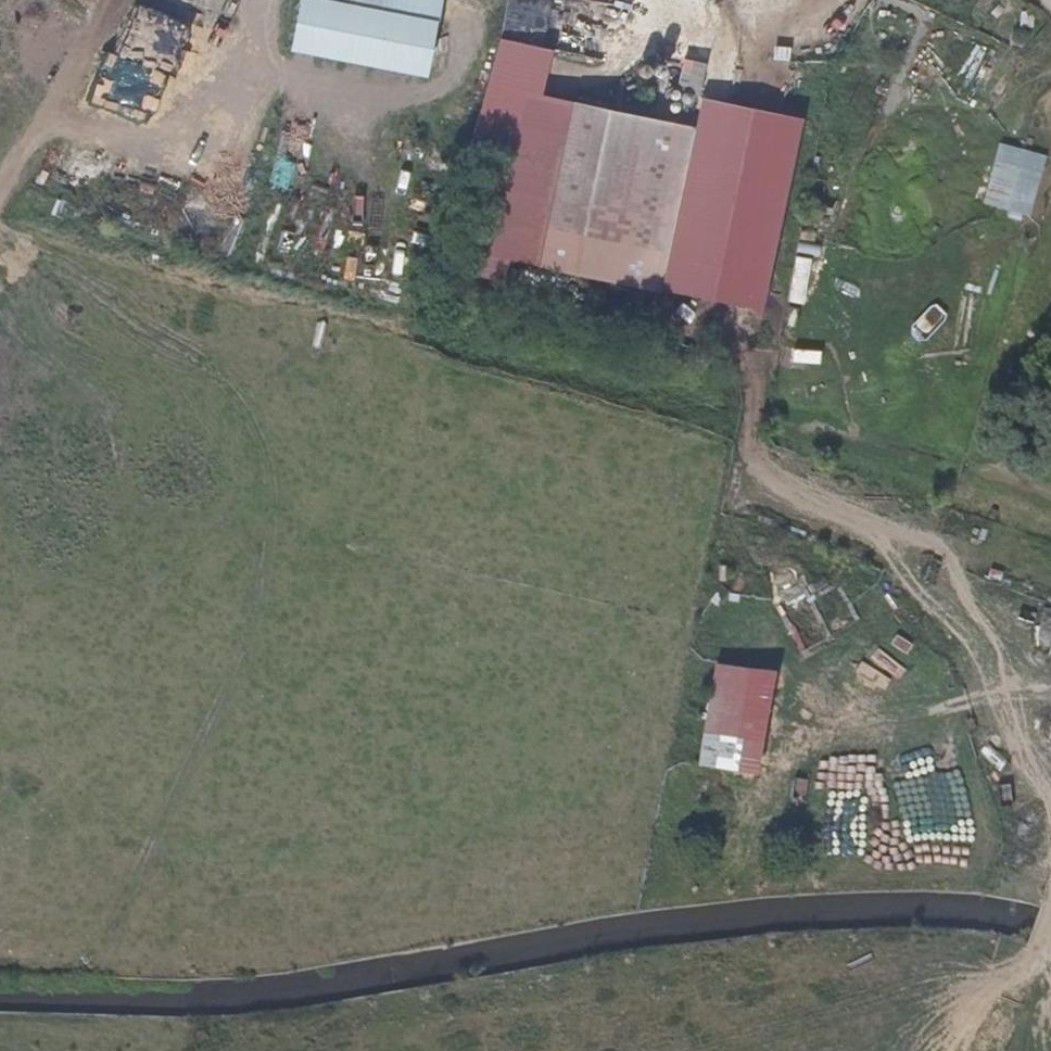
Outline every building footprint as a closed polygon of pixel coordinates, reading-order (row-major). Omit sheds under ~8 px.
[(438,0),(301,0),(299,9),(294,48),(301,49),(331,53),(369,59),(398,62),(429,67),(432,42),(436,15),(438,0)] [(105,98),(178,116),(198,35),(126,16),(105,98)] [(696,131),(572,105),(537,270),(660,296),(696,131)] [(1046,161),(998,148),(983,209),(1030,221),(1046,161)] [(697,765),(734,770),(750,663),(714,658),(697,765)]
